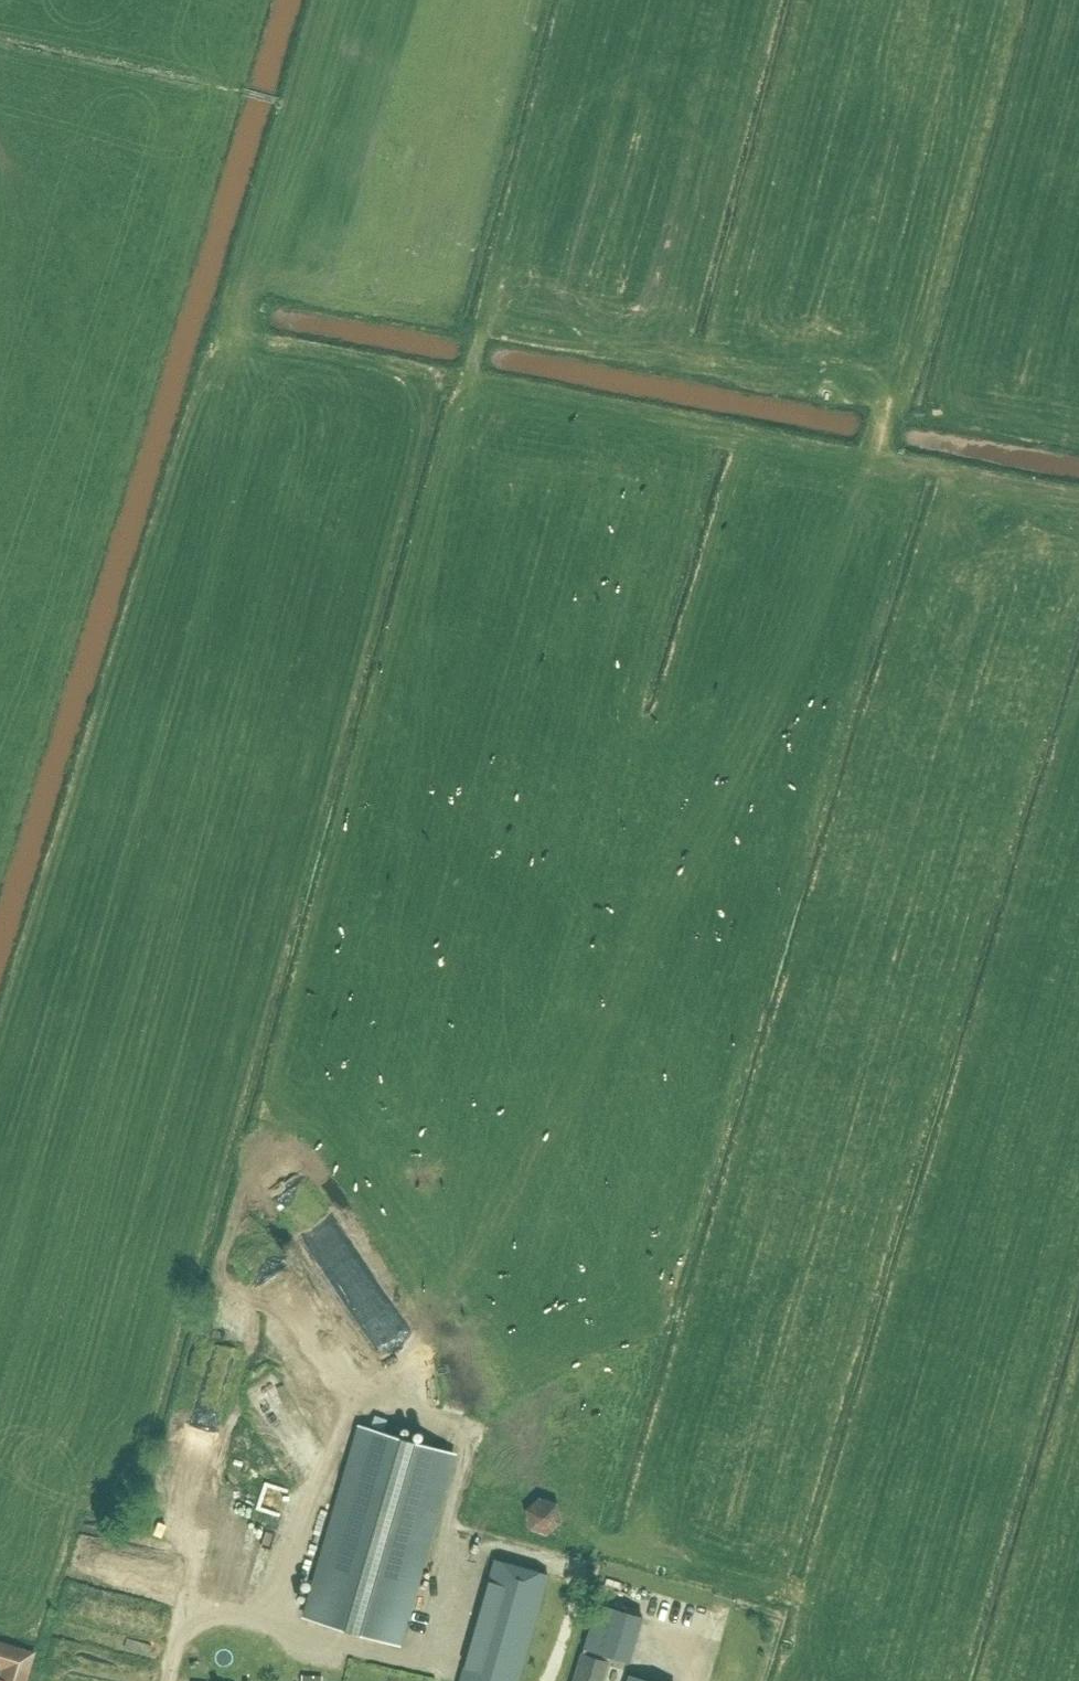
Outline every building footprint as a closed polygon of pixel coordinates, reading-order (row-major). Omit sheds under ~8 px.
[(304,1617),(397,1644),(453,1451),(360,1424),(304,1617)] [(581,1528),(573,1488),(534,1476),(504,1503),(513,1542),(551,1554),(581,1528)] [(546,1573),(495,1558),(459,1680),(516,1680),(546,1573)] [(636,1655),(648,1608),(623,1602),(612,1649),(636,1655)] [(601,1641),(612,1643),(618,1612),(607,1610),(601,1641)] [(573,1680),(600,1680),(609,1653),(597,1649),(603,1631),(589,1627),(573,1680)] [(0,1679),(8,1680),(24,1680),(33,1652),(10,1645),(3,1668),(0,1679)]
